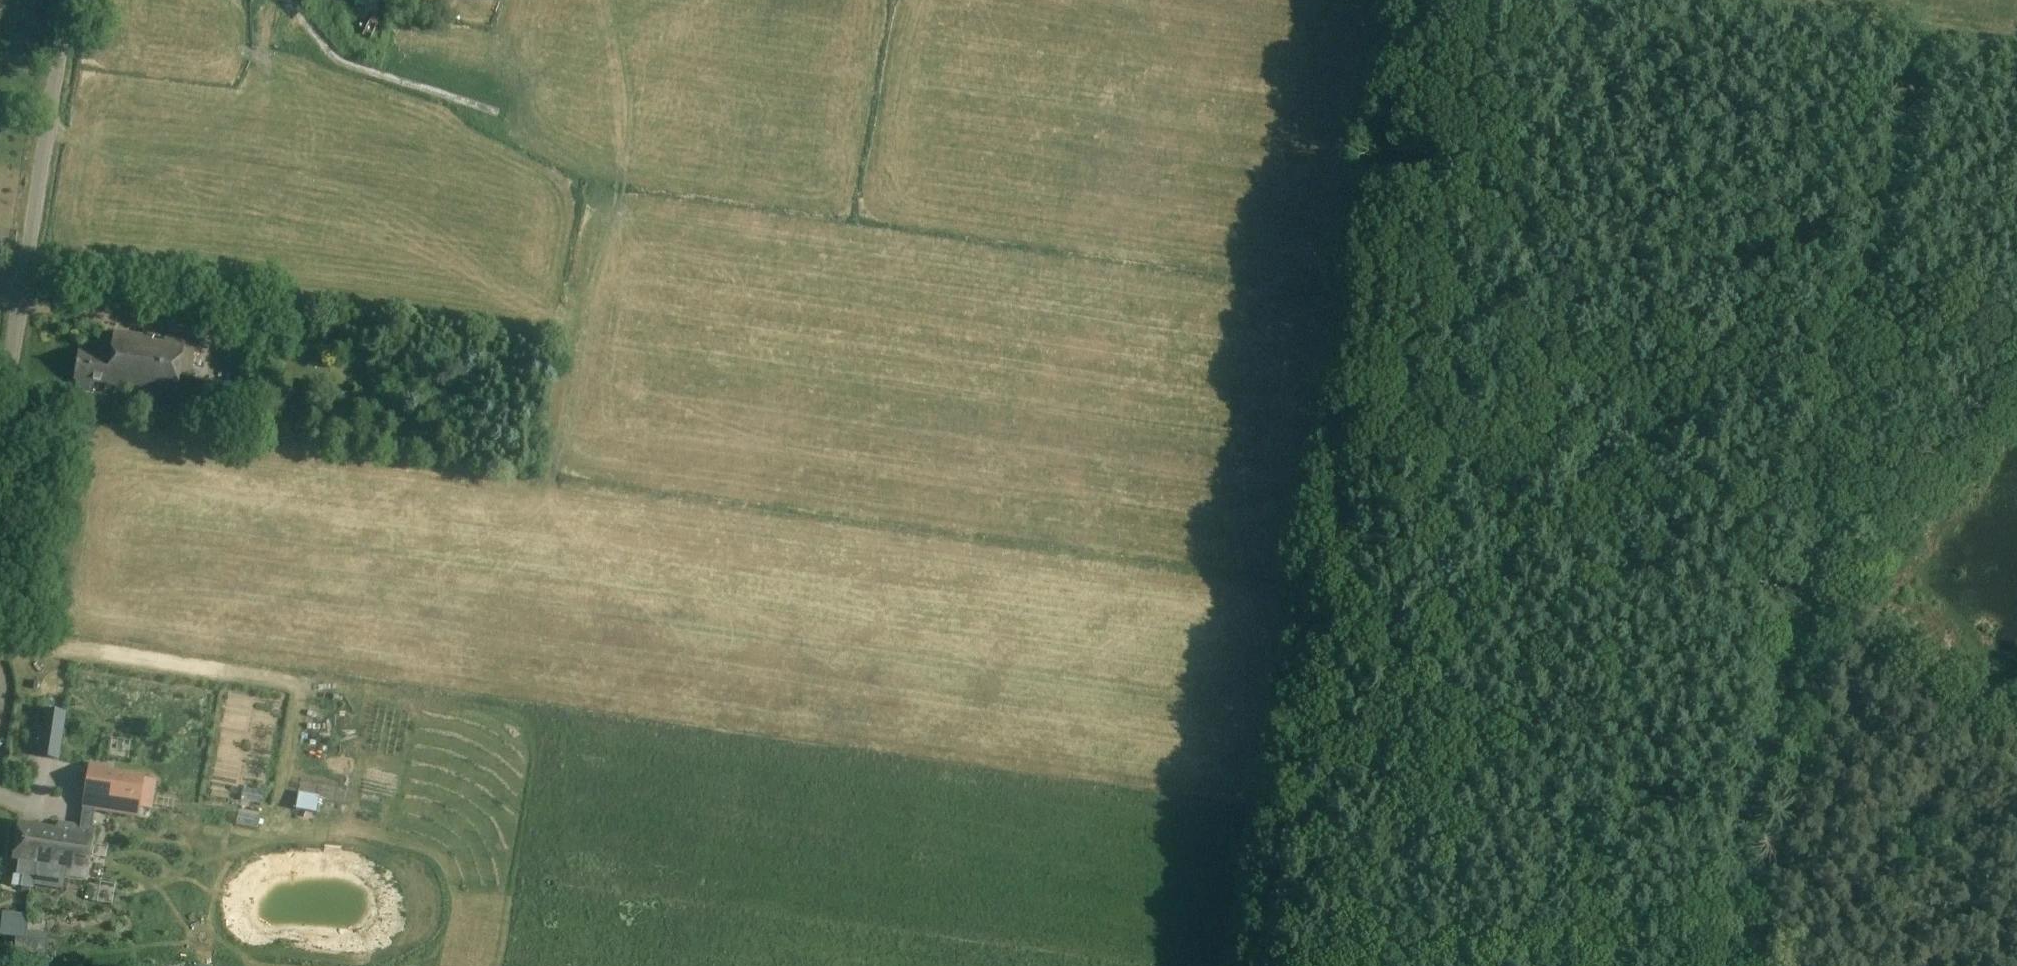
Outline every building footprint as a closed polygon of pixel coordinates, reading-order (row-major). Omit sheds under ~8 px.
[(164,339),(164,344),(152,342),(153,336),(116,331),(112,357),(79,352),(75,382),(78,382),(76,391),(94,394),(95,385),(105,386),(105,390),(178,400),(186,342),(164,339)] [(249,387),(204,380),(199,409),(214,411),(215,407),(245,412),(249,387)] [(44,711),(37,757),(59,760),(66,714),(44,711)] [(83,809),(80,826),(92,828),(95,811),(138,818),(140,808),(142,797),(154,799),(156,781),(107,773),(107,768),(89,765),(83,809)] [(37,870),(38,871),(89,877),(95,829),(92,828),(80,826),(58,823),(57,830),(18,825),(13,860),(20,861),(17,875),(36,878),(37,870)]
